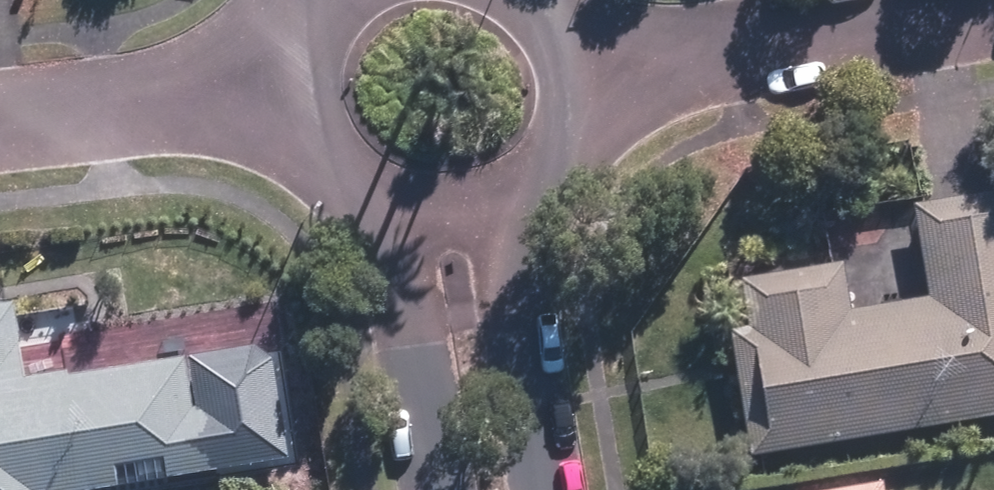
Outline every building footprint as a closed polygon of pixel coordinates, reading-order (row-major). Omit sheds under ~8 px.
[(752,453),(993,413),(993,189),(910,202),(913,219),(823,233),(827,261),(741,275),(749,323),(731,326),(752,453)] [(113,488),(230,469),(219,400),(194,404),(186,351),(31,376),(19,301),(0,304),(0,489),(114,489),(113,488)]
